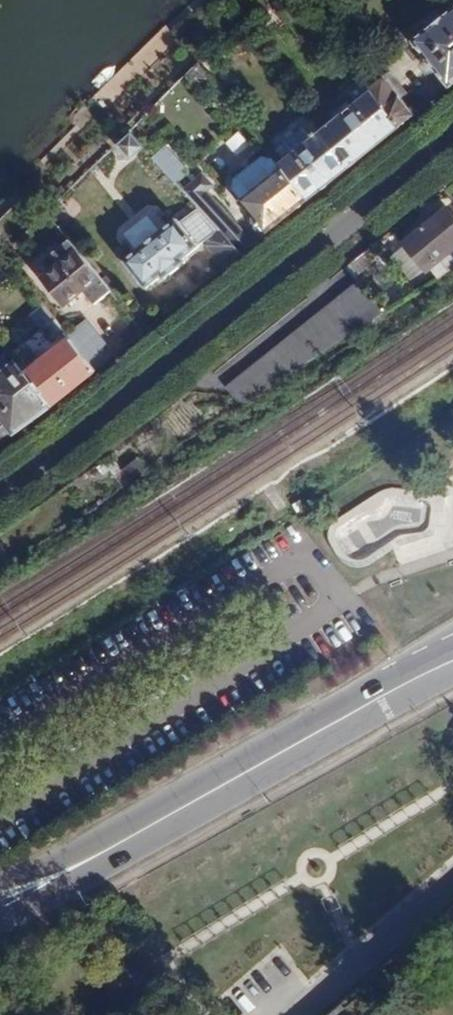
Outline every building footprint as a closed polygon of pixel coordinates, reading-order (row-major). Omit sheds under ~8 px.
[(452,86),(452,13),(414,44),(449,90),(452,86)] [(359,75),(372,91),(322,131),(350,167),(400,127),(414,118),(400,101),(406,96),(390,75),(377,85),(366,70),(359,75)] [(286,169),(310,199),(350,167),(322,131),(283,163),(286,169)] [(238,132),(224,146),(248,169),(262,154),(238,132)] [(165,146),(151,160),(177,185),(191,171),(165,146)] [(261,223),(268,233),(310,199),(286,169),(250,197),(267,218),(261,223)] [(191,188),(224,229),(244,253),(256,243),(213,190),(221,184),(210,172),(191,188)] [(407,242),(429,269),(434,265),(443,275),(452,269),(452,256),(450,253),(452,251),(452,212),(450,207),(407,242)] [(185,224),(133,265),(149,286),(163,274),(167,278),(186,263),(183,258),(201,245),(185,224)] [(224,229),(209,241),(229,265),(244,253),(224,229)] [(80,251),(47,277),(67,302),(86,288),(94,299),(109,288),(80,251)] [(236,379),(234,396),(241,405),(384,313),(359,282),(344,294),(342,309),(328,307),(327,320),(314,319),(313,332),(298,331),(297,344),(282,343),(281,356),(267,355),(266,368),(252,367),(250,380),(236,379)] [(20,360),(54,405),(99,370),(47,304),(35,313),(47,327),(13,351),(20,360)] [(10,437),(30,423),(54,405),(20,360),(0,375),(0,444),(10,437)] [(120,486),(144,471),(137,459),(113,474),(120,486)]
